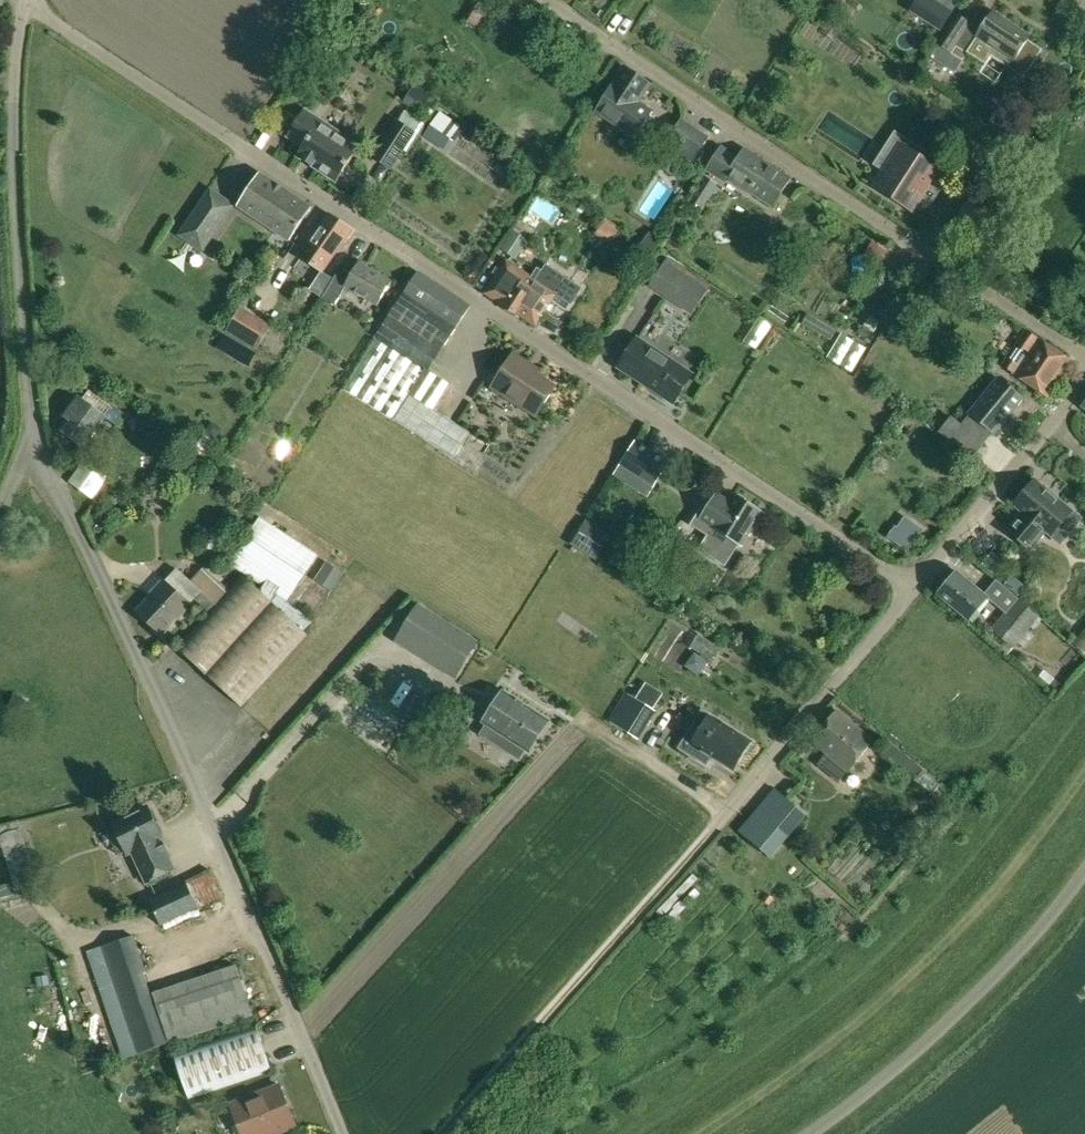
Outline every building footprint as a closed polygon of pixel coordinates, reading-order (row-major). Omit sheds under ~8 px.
[(309,0),(308,1),(327,13),(334,0),(309,0)] [(482,30),(495,10),(478,0),(466,20),(482,30)] [(833,9),(839,0),(820,0),(833,9)] [(935,0),(918,0),(912,11),(943,31),(955,13),(935,0)] [(344,32),(351,20),(338,12),(330,24),(344,32)] [(942,48),(934,60),(956,73),(968,53),(984,64),(994,49),(1013,62),(1016,58),(1021,61),(1027,61),(1031,59),(1036,52),(1036,48),(1034,43),(1028,39),(1031,36),(993,12),(981,30),(958,14),(938,45),(942,48)] [(624,66),(595,111),(622,129),(624,126),(631,131),(640,116),(634,112),(652,84),(624,66)] [(431,112),(438,102),(413,86),(403,103),(416,112),(420,105),(431,112)] [(287,136),(303,146),(297,156),(302,159),(302,160),(311,166),(312,165),(336,181),(358,148),(347,141),(348,139),(303,110),(287,136)] [(391,170),(416,132),(396,119),(371,157),(391,170)] [(707,138),(681,121),(666,144),(692,160),(707,138)] [(902,145),(875,186),(913,210),(939,169),(902,145)] [(667,150),(658,164),(671,173),(680,159),(667,150)] [(726,176),(727,177),(773,206),(790,179),(743,150),(739,157),(726,176)] [(986,188),(992,179),(984,173),(977,182),(986,188)] [(238,205),(291,240),(311,208),(259,174),(238,205)] [(687,203),(700,212),(717,184),(705,175),(687,203)] [(203,252),(235,204),(210,187),(177,235),(203,252)] [(326,216),(300,256),(324,272),(327,266),(335,272),(346,253),(339,249),(351,232),(326,216)] [(500,249),(516,260),(529,240),(526,237),(533,228),(519,219),(500,249)] [(650,234),(639,249),(651,257),(662,243),(650,234)] [(877,244),(869,257),(880,263),(888,251),(877,244)] [(506,260),(485,293),(500,303),(499,305),(504,309),(528,274),(506,260)] [(345,286),(346,287),(377,306),(392,281),(359,262),(348,281),(345,286)] [(244,276),(254,282),(260,274),(249,267),(244,276)] [(664,291),(682,303),(695,283),(678,271),(664,291)] [(376,337),(427,371),(470,307),(419,273),(376,337)] [(528,274),(504,309),(510,313),(512,311),(516,314),(517,313),(536,325),(556,293),(528,274)] [(888,288),(881,299),(892,305),(898,294),(888,288)] [(240,308),(226,331),(255,350),(270,325),(240,308)] [(878,322),(869,315),(863,325),(872,331),(878,322)] [(1027,330),(1002,365),(1013,373),(1049,397),(1073,361),(1027,330)] [(623,366),(678,403),(697,373),(642,336),(623,366)] [(376,339),(345,389),(454,458),(471,432),(434,409),(449,385),(376,339)] [(492,388),(536,415),(554,386),(527,369),(531,364),(514,353),(492,388)] [(968,414),(994,434),(1024,398),(999,377),(968,414)] [(105,416),(81,400),(76,396),(62,415),(68,419),(60,430),(83,447),(105,417),(105,416)] [(216,439),(223,430),(212,423),(205,432),(216,439)] [(623,467),(654,487),(670,462),(640,443),(623,467)] [(69,481),(93,499),(108,477),(84,460),(69,481)] [(1008,531),(1030,549),(1046,531),(1052,536),(1072,511),(1035,480),(1015,505),(1024,513),(1008,531)] [(696,525),(711,535),(700,551),(725,568),(740,545),(741,546),(763,513),(734,494),(730,501),(717,493),(696,525)] [(164,581),(137,612),(162,634),(189,604),(194,599),(207,612),(176,646),(241,707),(307,634),(271,600),(275,594),(287,602),(303,578),(313,584),(315,581),(332,592),(344,573),(327,562),(317,556),(318,554),(310,549),(316,540),(301,531),(303,528),(284,517),(283,519),(265,508),(260,516),(228,564),(263,586),(260,590),(242,573),(225,591),(201,568),(191,580),(177,568),(164,581)] [(596,561),(613,536),(587,519),(571,544),(596,561)] [(906,531),(896,524),(887,536),(907,550),(915,539),(922,528),(913,522),(906,531)] [(993,553),(983,564),(996,575),(1006,564),(993,553)] [(939,595),(969,620),(988,597),(958,572),(939,595)] [(1017,597),(1024,589),(1011,579),(1004,586),(1017,597)] [(310,624),(332,610),(321,590),(298,604),(310,624)] [(990,630),(1013,648),(1040,616),(1017,597),(990,630)] [(418,607),(400,636),(458,672),(476,643),(418,607)] [(1075,645),(1084,653),(1084,633),(1075,645)] [(423,678),(425,660),(395,658),(394,675),(423,678)] [(1039,677),(1055,689),(1059,682),(1043,671),(1039,677)] [(485,722),(529,750),(547,722),(503,694),(485,722)] [(665,694),(662,703),(680,710),(684,700),(665,694)] [(612,722),(639,738),(655,711),(628,695),(612,722)] [(811,742),(825,753),(817,763),(840,781),(874,740),(837,710),(811,742)] [(752,741),(710,715),(697,736),(689,732),(675,755),(703,772),(708,764),(724,775),(729,768),(733,771),(752,741)] [(920,771),(888,745),(881,754),(913,780),(920,771)] [(782,818),(764,804),(742,832),(769,854),(781,840),(777,837),(788,824),(792,826),(803,813),(793,804),(782,818)] [(108,830),(120,854),(126,851),(128,854),(132,851),(147,882),(174,869),(159,837),(161,836),(151,815),(149,811),(148,809),(134,815),(115,824),(116,827),(108,830)] [(12,885),(13,889),(37,881),(20,827),(19,828),(18,824),(0,828),(0,847),(12,885)] [(149,900),(161,926),(223,896),(209,868),(185,880),(186,882),(149,900)] [(0,886),(0,898),(13,895),(10,884),(0,886)] [(136,936),(104,947),(141,1053),(164,1045),(140,975),(148,972),(139,946),(136,936)] [(152,992),(170,1044),(253,1016),(236,964),(152,992)] [(171,1052),(186,1098),(272,1071),(256,1024),(171,1052)] [(279,1086),(231,1105),(243,1133),(274,1133),(295,1126),(279,1086)]
